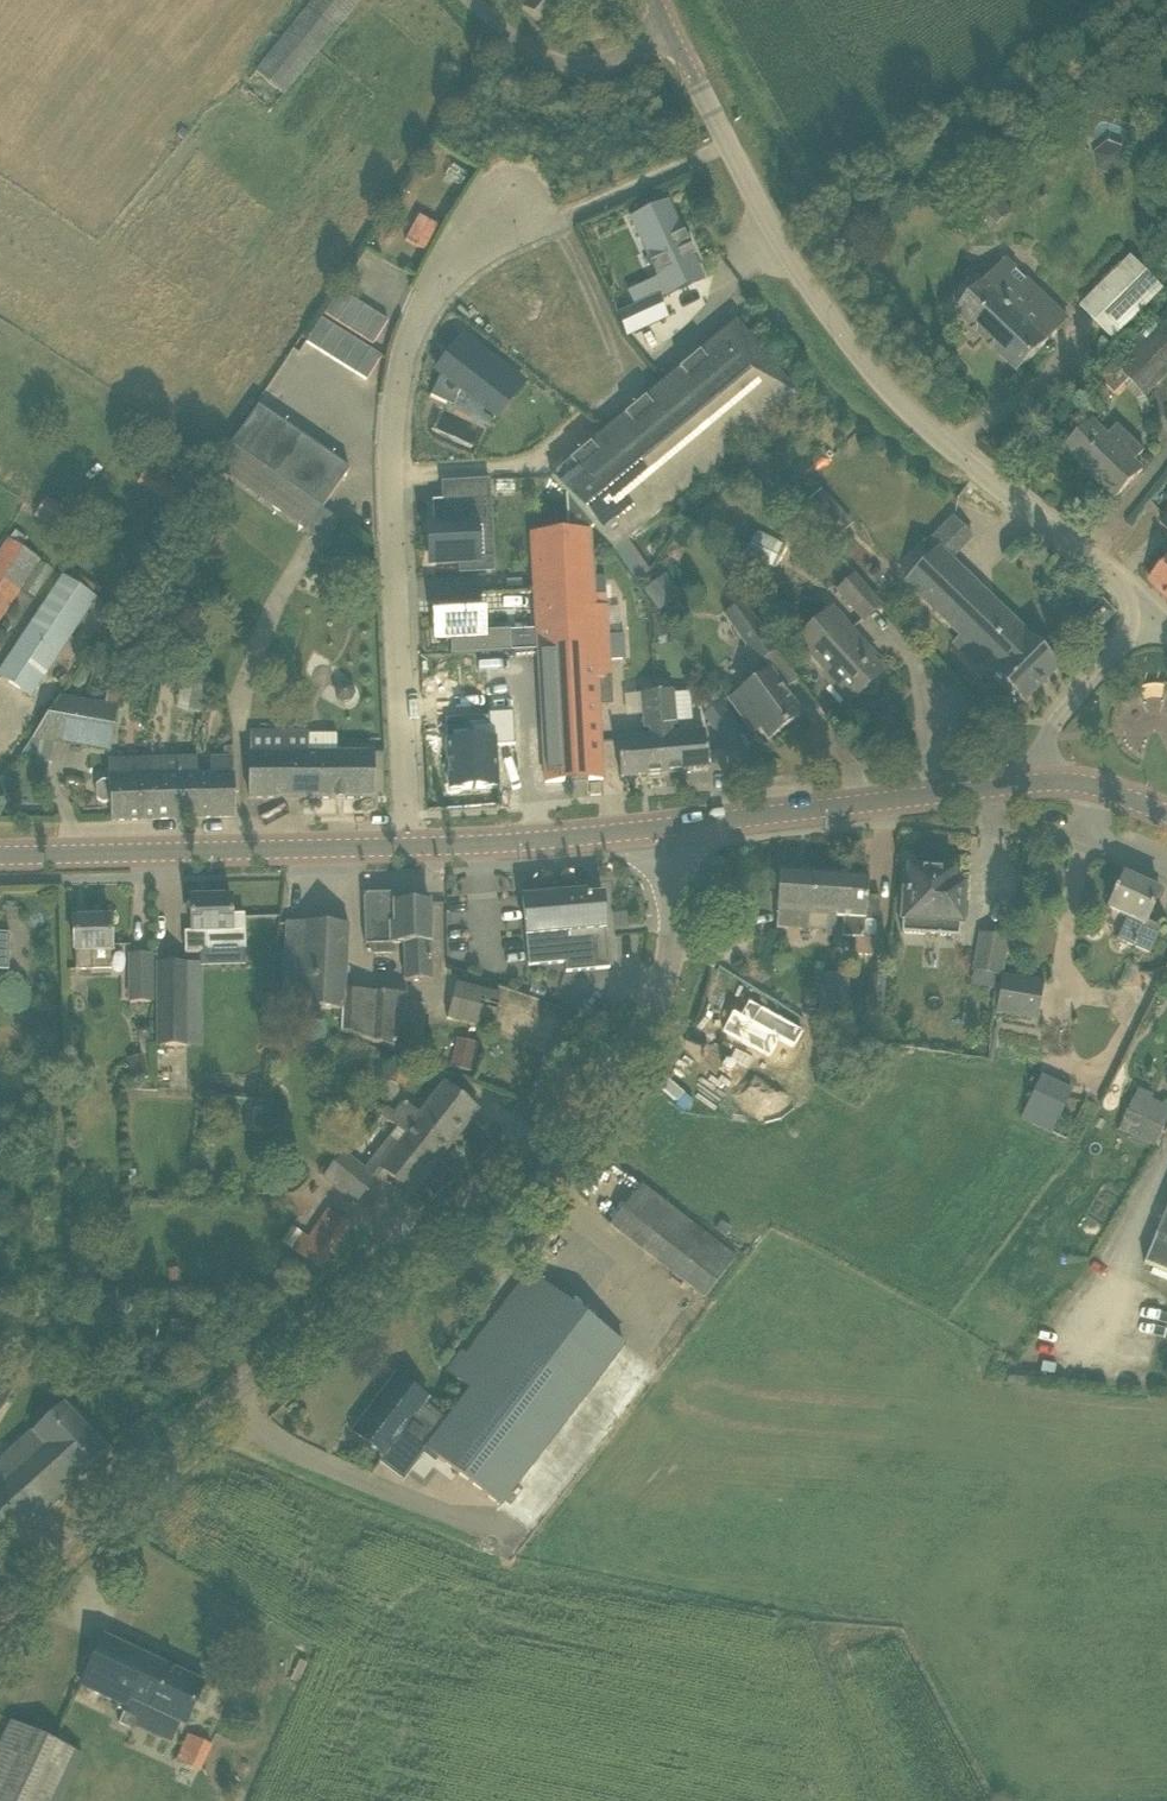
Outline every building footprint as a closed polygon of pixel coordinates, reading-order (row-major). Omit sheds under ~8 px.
[(254,70),(281,93),(358,0),(312,0),(254,70)] [(1097,170),(1114,176),(1126,165),(1124,148),(1107,142),(1093,154),(1097,170)] [(687,244),(690,243),(685,233),(683,234),(668,202),(632,219),(652,264),(650,265),(656,278),(658,277),(667,296),(703,280),(694,258),(696,257),(692,247),(689,249),(687,244)] [(404,235),(422,247),(437,225),(419,213),(404,235)] [(1080,307),(1103,329),(1114,340),(1165,290),(1131,256),(1080,307)] [(1019,371),(1062,326),(1069,320),(1016,269),(1002,284),(994,276),(959,313),(1019,371)] [(337,322),(352,298),(340,290),(325,314),(337,322)] [(349,330),(364,306),(352,298),(337,322),(349,330)] [(627,335),(666,317),(657,298),(618,316),(627,335)] [(361,337),(376,313),(364,306),(349,330),(361,337)] [(1166,319),(1166,308),(1143,332),(1148,338),(1166,319)] [(388,321),(376,313),(361,337),(373,345),(388,321)] [(319,350),(334,326),(322,318),(307,342),(319,350)] [(1148,338),(1118,367),(1147,397),(1166,378),(1166,319),(1148,338)] [(552,476),(566,494),(594,527),(614,551),(799,397),(736,322),(552,476)] [(331,358),(346,334),(334,326),(319,350),(331,358)] [(343,365),(358,341),(346,334),(331,358),(343,365)] [(355,373),(370,349),(358,341),(343,365),(355,373)] [(382,356),(370,349),(355,373),(367,381),(382,356)] [(437,413),(459,421),(466,404),(487,419),(513,383),(467,350),(441,387),(446,390),(437,413)] [(259,406),(258,407),(215,468),(325,545),(338,527),(340,522),(322,509),(350,470),(259,406)] [(1088,469),(1117,497),(1143,470),(1135,462),(1145,451),(1118,424),(1108,435),(1094,421),(1067,449),(1082,463),(1084,461),(1090,467),(1088,469)] [(822,491),(813,500),(799,485),(786,497),(830,544),(852,525),(822,491)] [(609,660),(607,607),(605,582),(602,583),(601,573),(592,574),(589,531),(594,527),(566,494),(568,532),(532,534),(544,745),(541,747),(541,759),(545,761),(546,783),(603,780),(599,705),(597,675),(610,675),(609,660)] [(430,563),(479,561),(477,527),(487,527),(485,496),(433,499),(434,523),(428,523),(430,563)] [(973,536),(954,518),(929,543),(937,552),(907,582),(993,665),(990,669),(1023,701),(1057,666),(948,560),(973,536)] [(9,538),(0,551),(0,621),(41,559),(23,547),(28,539),(15,531),(10,539),(9,538)] [(1152,581),(1166,596),(1166,566),(1152,581)] [(642,588),(659,609),(680,591),(663,571),(642,588)] [(0,671),(0,676),(31,697),(97,597),(63,575),(0,671)] [(864,620),(875,610),(880,605),(854,578),(838,592),(864,620)] [(725,616),(758,662),(776,650),(743,603),(725,616)] [(1101,626),(1113,614),(1103,603),(1091,615),(1101,626)] [(486,631),(485,610),(432,612),(434,641),(451,640),(451,654),(512,651),(511,630),(486,631)] [(798,641),(851,699),(843,707),(844,708),(883,672),(848,635),(852,631),(832,610),(798,641)] [(666,630),(656,613),(650,615),(653,634),(666,630)] [(768,739),(801,716),(802,715),(770,671),(730,700),(750,729),(751,728),(750,727),(757,722),(768,739)] [(599,705),(612,705),(610,675),(597,675),(599,705)] [(676,687),(659,689),(667,775),(708,771),(705,732),(675,735),(674,726),(680,726),(676,687)] [(642,691),(643,694),(628,696),(630,715),(644,713),(646,729),(652,729),(652,737),(617,741),(621,780),(667,775),(659,689),(642,691)] [(32,738),(39,740),(55,743),(55,738),(110,748),(120,693),(108,690),(105,705),(60,697),(32,738)] [(727,743),(744,731),(722,702),(705,714),(727,743)] [(495,746),(515,745),(513,712),(489,713),(490,725),(472,726),(473,741),(447,743),(450,790),(497,788),(495,746)] [(250,799),(336,799),(373,799),(373,753),(308,753),(309,731),(250,732),(250,799)] [(201,776),(198,776),(197,757),(153,758),(154,820),(203,818),(201,776)] [(111,821),(154,820),(153,758),(110,759),(110,779),(103,779),(98,784),(98,798),(103,803),(111,802),(111,821)] [(203,818),(236,818),(234,775),(233,758),(210,758),(211,775),(201,776),(203,818)] [(908,893),(904,893),(902,933),(959,937),(960,918),(965,918),(966,905),(961,904),(963,886),(951,886),(952,873),(909,870),(908,893)] [(779,871),(777,916),(776,927),(825,930),(825,935),(835,936),(836,916),(838,875),(779,871)] [(838,875),(836,916),(843,917),(842,936),(877,938),(880,897),(867,896),(869,877),(838,875)] [(1113,894),(1115,895),(1109,908),(1127,916),(1117,939),(1149,954),(1161,927),(1146,920),(1159,892),(1124,875),(1118,889),(1115,888),(1113,894)] [(523,898),(526,936),(526,938),(527,938),(529,965),(566,962),(567,971),(610,967),(603,895),(587,897),(586,892),(523,898)] [(431,943),(430,902),(395,903),(395,897),(391,893),(368,894),(364,899),(365,945),(373,945),(373,954),(392,954),(392,944),(404,944),(405,981),(432,981),(431,943)] [(190,899),(191,923),(191,931),(185,932),(185,953),(199,953),(202,953),(202,951),(202,944),(207,944),(207,947),(243,946),(242,917),(232,917),(231,898),(190,899)] [(76,969),(92,969),(112,969),(111,918),(74,919),(75,950),(76,950),(76,969)] [(421,1052),(421,1050),(432,1051),(433,1037),(422,1037),(423,1004),(406,1003),(406,994),(345,990),(349,925),(287,921),(282,1005),(334,1008),(333,1017),(342,1017),(341,1029),(403,1051),(421,1052)] [(1002,975),(1008,939),(979,934),(972,970),(1002,975)] [(152,956),(146,956),(132,956),(131,1000),(151,1001),(152,956)] [(187,1045),(187,964),(158,964),(158,1045),(187,1045)] [(881,1025),(885,974),(870,973),(866,1024),(881,1025)] [(819,1034),(830,1034),(846,1035),(850,976),(824,974),(819,1034)] [(1001,976),(995,1013),(1037,1020),(1044,981),(1007,975),(1007,977),(1001,976)] [(447,1019),(492,1031),(501,994),(457,982),(447,1019)] [(804,1031),(749,1001),(740,1016),(733,1012),(722,1032),(770,1058),(785,1066),(794,1049),(804,1031)] [(457,1036),(452,1066),(474,1069),(479,1040),(457,1036)] [(755,1085),(728,1071),(722,1083),(713,1078),(695,1069),(679,1098),(732,1127),(755,1085)] [(1066,1089),(1045,1080),(1027,1120),(1048,1129),(1066,1089)] [(418,1121),(449,1146),(477,1109),(446,1084),(421,1115),(405,1102),(390,1121),(407,1135),(418,1121)] [(1119,1130),(1155,1147),(1166,1122),(1166,1101),(1138,1088),(1119,1130)] [(411,1193),(449,1146),(418,1121),(407,1135),(390,1121),(388,1122),(397,1129),(371,1160),(411,1193)] [(322,1176),(356,1203),(375,1179),(341,1152),(322,1176)] [(735,1259),(660,1200),(641,1185),(610,1225),(703,1298),(735,1259)] [(1144,1260),(1143,1263),(1166,1272),(1166,1206),(1144,1260)] [(349,1225),(329,1212),(314,1235),(306,1230),(293,1250),(321,1268),(349,1225)] [(530,1274),(456,1370),(452,1375),(471,1390),(448,1420),(427,1449),(501,1505),(588,1393),(623,1346),(530,1274)] [(372,1410),(354,1433),(384,1456),(395,1442),(419,1460),(427,1449),(448,1420),(425,1403),(428,1399),(398,1376),(378,1402),(379,1404),(373,1411),(372,1410)] [(11,1391),(0,1383),(0,1409),(11,1391)] [(16,1540),(79,1484),(75,1480),(107,1451),(64,1403),(18,1445),(20,1446),(0,1464),(0,1522),(16,1540)] [(164,1665),(104,1637),(81,1687),(125,1708),(118,1724),(130,1730),(141,1706),(184,1727),(203,1685),(163,1666),(164,1665)] [(0,1746),(0,1800),(60,1800),(82,1754),(12,1721),(0,1746)] [(187,1733),(176,1759),(201,1770),(212,1743),(187,1733)]
